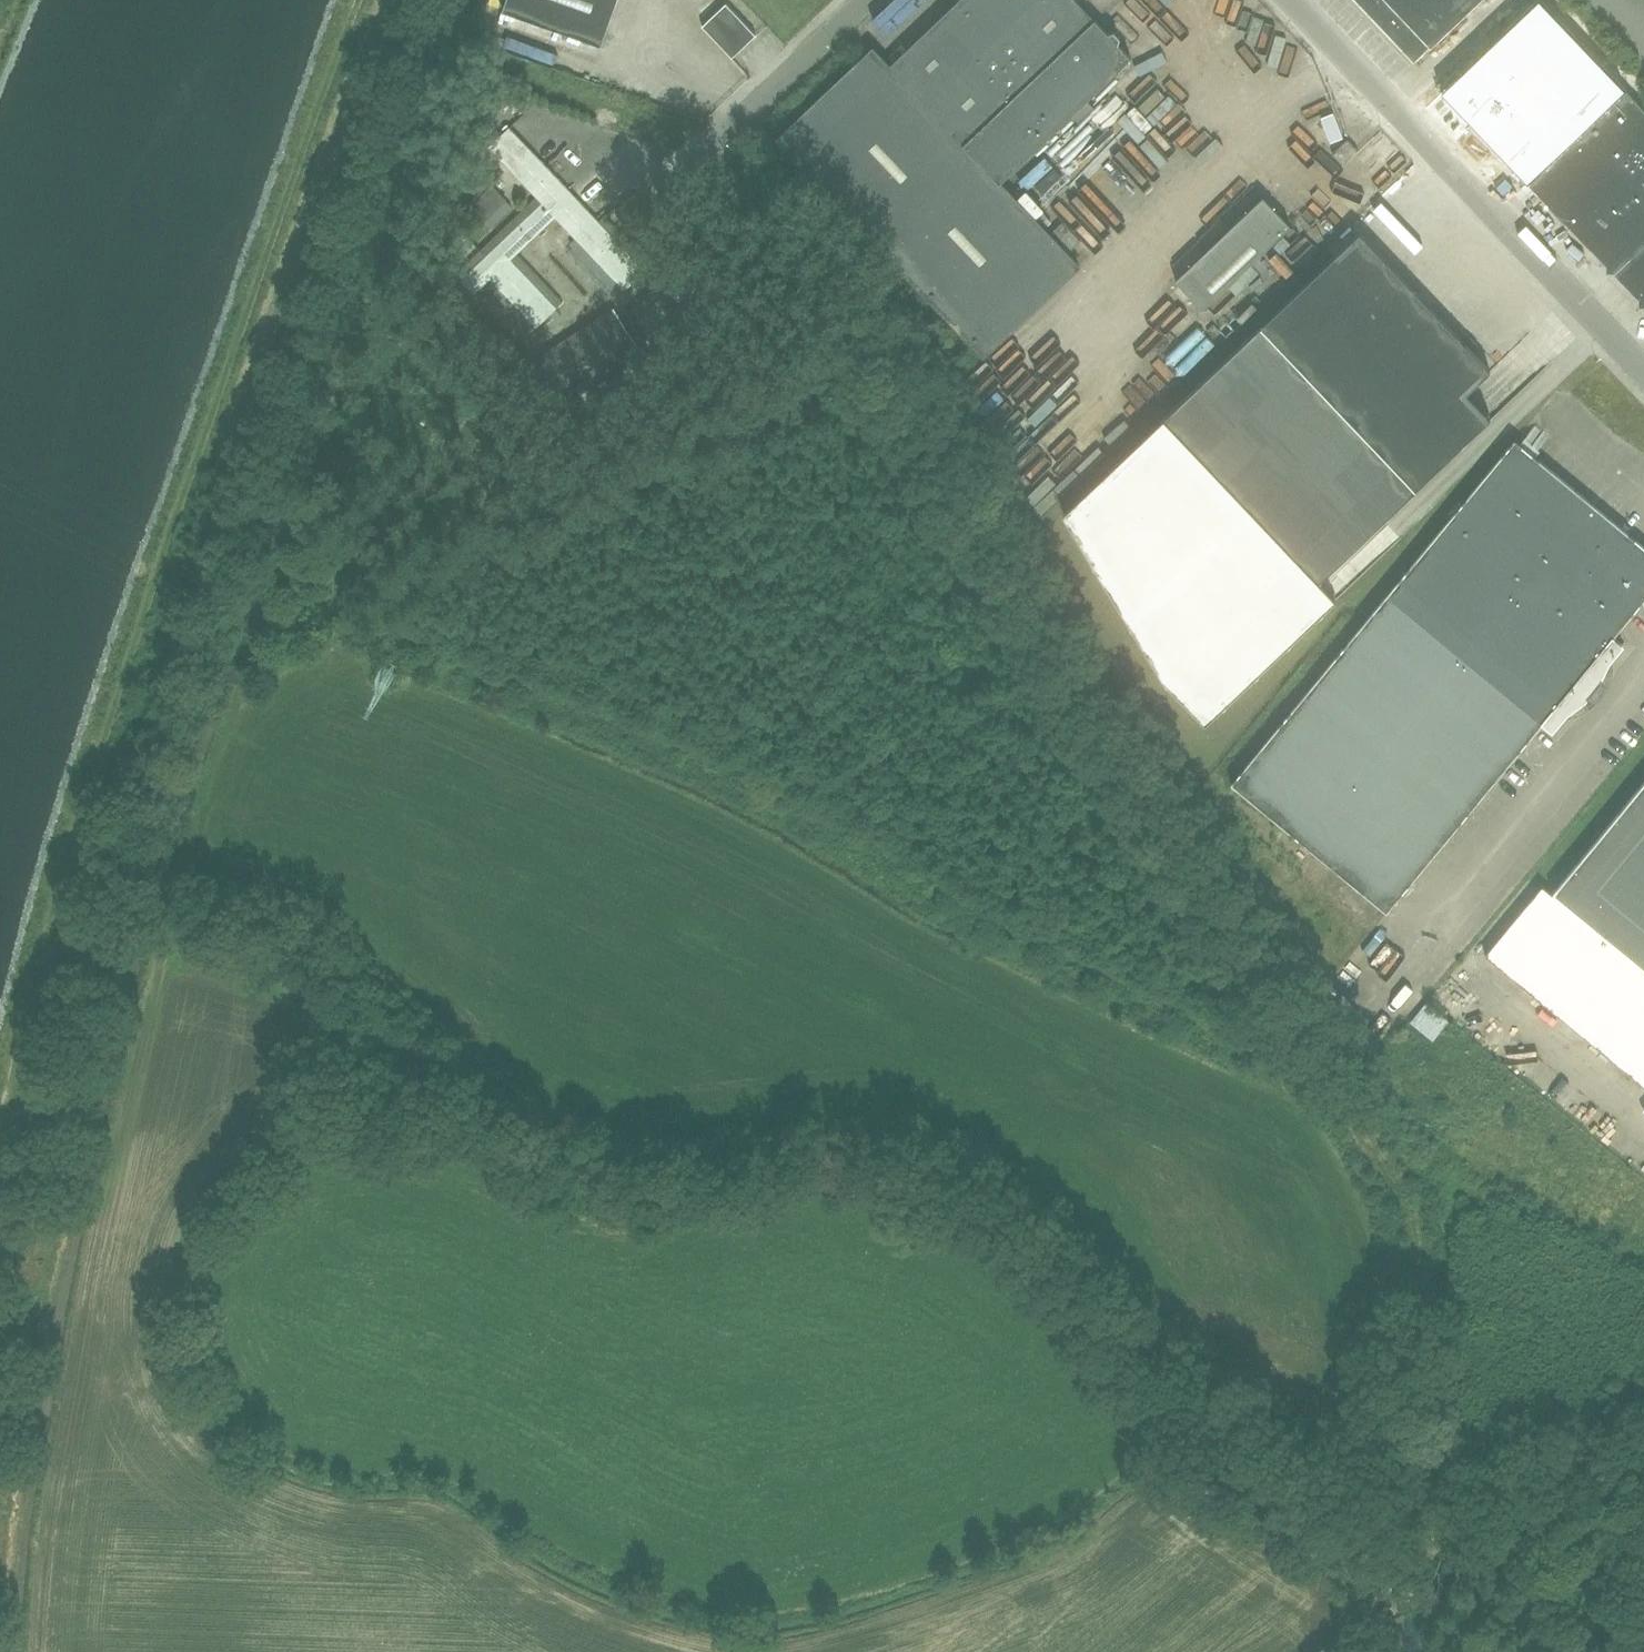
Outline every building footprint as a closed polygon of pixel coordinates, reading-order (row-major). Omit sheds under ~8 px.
[(618,0),(507,0),(503,11),(602,46),(618,0)] [(1131,57),(1076,0),(960,0),(889,66),(873,47),(777,137),(985,355),(1080,264),(1001,182),(1131,57)] [(1233,5),(1228,0),(1184,0),(1210,27),(1233,5)] [(1413,62),(1429,47),(1430,48),(1480,0),(1354,0),(1413,62)] [(726,4),(702,26),(732,58),(756,35),(726,4)] [(1626,91),(1529,184),(1590,249),(1643,306),(1643,110),(1626,91)] [(534,192),(556,173),(511,125),(490,145),(534,192)] [(1347,138),(1332,153),(1342,164),(1358,150),(1347,138)] [(600,220),(580,199),(556,173),(534,192),(544,202),(463,278),(475,291),(492,275),(538,325),(558,306),(511,257),(556,214),(580,239),(626,288),(646,269),(599,220),(600,220)] [(1290,225),(1288,223),(1263,196),(1175,279),(1203,308),(1290,225)] [(1079,242),(1093,256),(1135,217),(1121,202),(1079,242)] [(1206,723),(1336,599),(1320,582),(1489,423),(1464,397),(1488,374),(1353,236),(1065,514),(1164,678),(1206,723)] [(640,348),(615,309),(520,371),(545,410),(640,348)] [(1386,910),(1541,722),(1551,730),(1566,713),(1584,699),(1598,682),(1608,661),(1622,644),(1612,635),(1643,597),(1643,546),(1514,439),(1231,782),(1386,910)] [(1552,894),(1542,886),(1485,955),(1643,1086),(1643,783),(1552,894)] [(1442,1040),(1457,1018),(1434,1003),(1419,1025),(1442,1040)]
